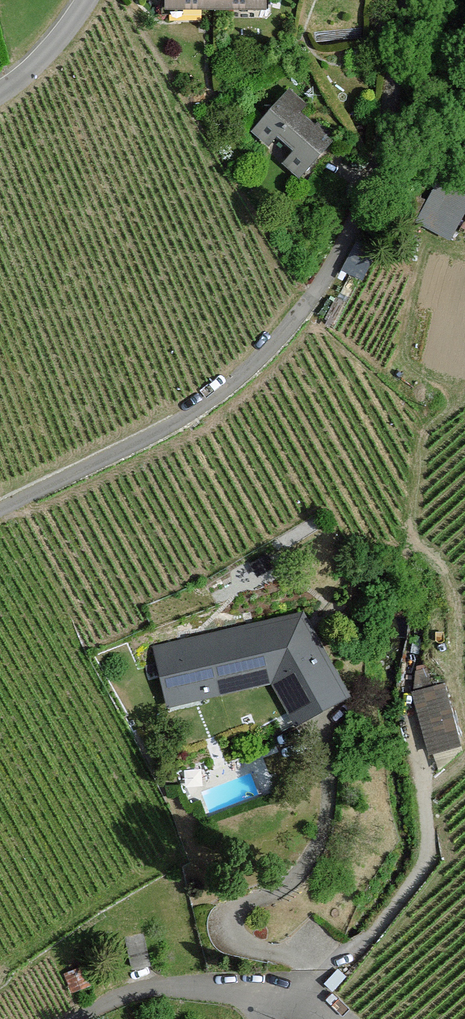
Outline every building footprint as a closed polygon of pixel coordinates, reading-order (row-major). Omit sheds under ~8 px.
[(162,11),(262,10),(262,0),(162,0),(162,11)] [(304,103),(288,88),(248,130),(294,175),(326,142),(295,112),(304,103)] [(420,225),(457,239),(464,218),(464,194),(436,183),(420,225)] [(301,613),(153,647),(163,708),(267,686),(287,727),(347,700),(301,613)] [(404,671),(431,753),(464,742),(436,661),(404,671)] [(67,973),(74,991),(90,985),(82,967),(67,973)]
